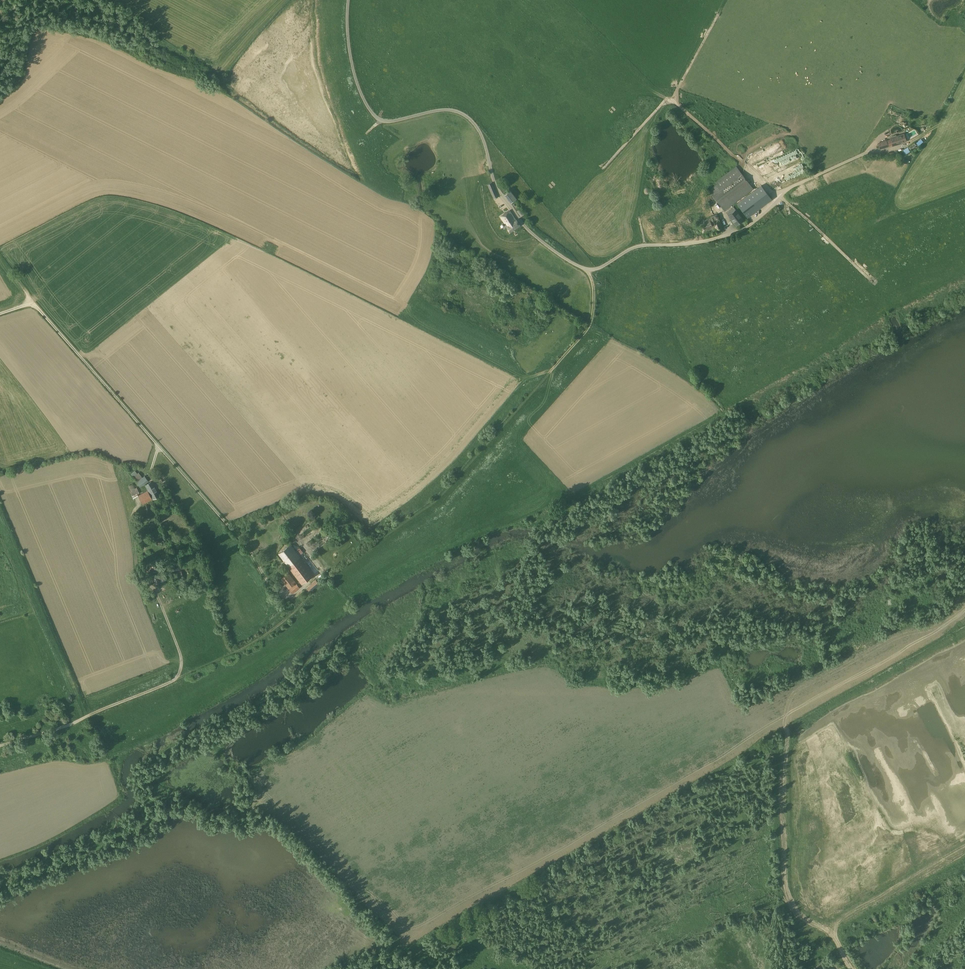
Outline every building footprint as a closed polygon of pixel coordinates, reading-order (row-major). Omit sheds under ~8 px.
[(893,145),(906,141),(904,134),(890,138),(891,139),(878,143),(880,148),(892,144),(893,145)] [(725,211),(738,201),(753,189),(736,166),(715,182),(717,184),(709,190),(725,211)] [(492,182),(489,176),(484,178),(486,185),(488,184),(494,198),(498,196),(492,182)] [(762,185),(737,204),(747,217),(772,199),(762,185)] [(511,203),(516,198),(511,191),(505,195),(511,203)] [(736,225),(738,224),(743,220),(736,210),(733,207),(726,212),(736,225)] [(516,220),(510,211),(501,217),(507,226),(507,227),(511,232),(520,226),(517,220),(516,220)] [(717,232),(723,229),(717,215),(712,217),(712,218),(700,222),(704,235),(707,234),(707,233),(716,230),(717,232)] [(137,473),(135,471),(131,474),(140,487),(148,481),(144,476),(142,477),(139,472),(137,473)] [(155,488),(151,481),(145,484),(153,499),(160,495),(156,488),(155,488)] [(133,496),(139,493),(137,488),(130,491),(133,496)] [(142,504),(152,499),(148,490),(138,495),(142,504)] [(302,583),(312,576),(314,574),(291,544),(279,554),(302,583)] [(160,573),(159,570),(151,573),(152,575),(155,583),(160,581),(164,579),(162,572),(160,573)] [(289,588),(297,582),(288,572),(281,578),(289,588)] [(310,592),(320,584),(316,580),(307,588),(310,592)] [(293,593),(300,588),(297,583),(289,588),(293,593)]
